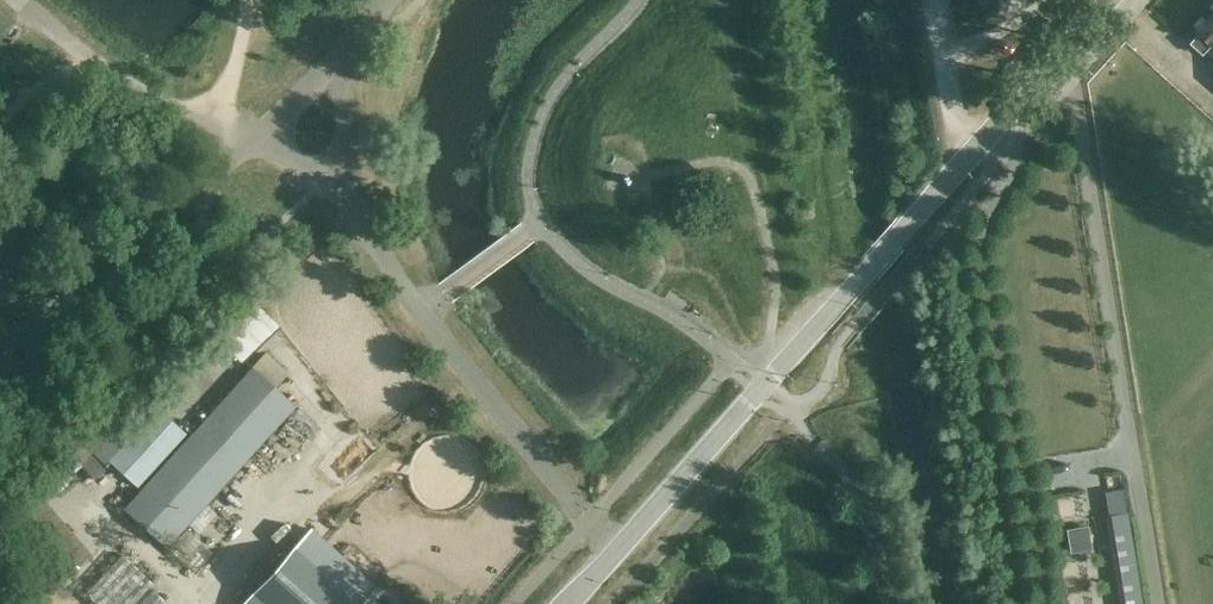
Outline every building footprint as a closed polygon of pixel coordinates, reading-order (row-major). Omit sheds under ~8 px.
[(1195,33),(1198,35),(1190,44),(1202,55),(1210,46),(1212,49),(1212,13),(1195,33)] [(260,303),(245,319),(264,337),(279,321),(260,303)] [(253,368),(167,463),(125,510),(167,548),(296,407),(253,368)] [(138,486),(189,430),(158,402),(137,425),(123,412),(92,445),(138,486)] [(1125,484),(1104,489),(1107,504),(1115,509),(1116,513),(1129,511),(1125,484)] [(1067,527),(1072,549),(1093,545),(1089,523),(1067,527)] [(375,588),(311,530),(245,603),(361,603),(375,588)] [(153,583),(123,555),(83,598),(90,603),(134,603),(153,583)] [(165,602),(153,591),(141,603),(163,603),(165,602)]
